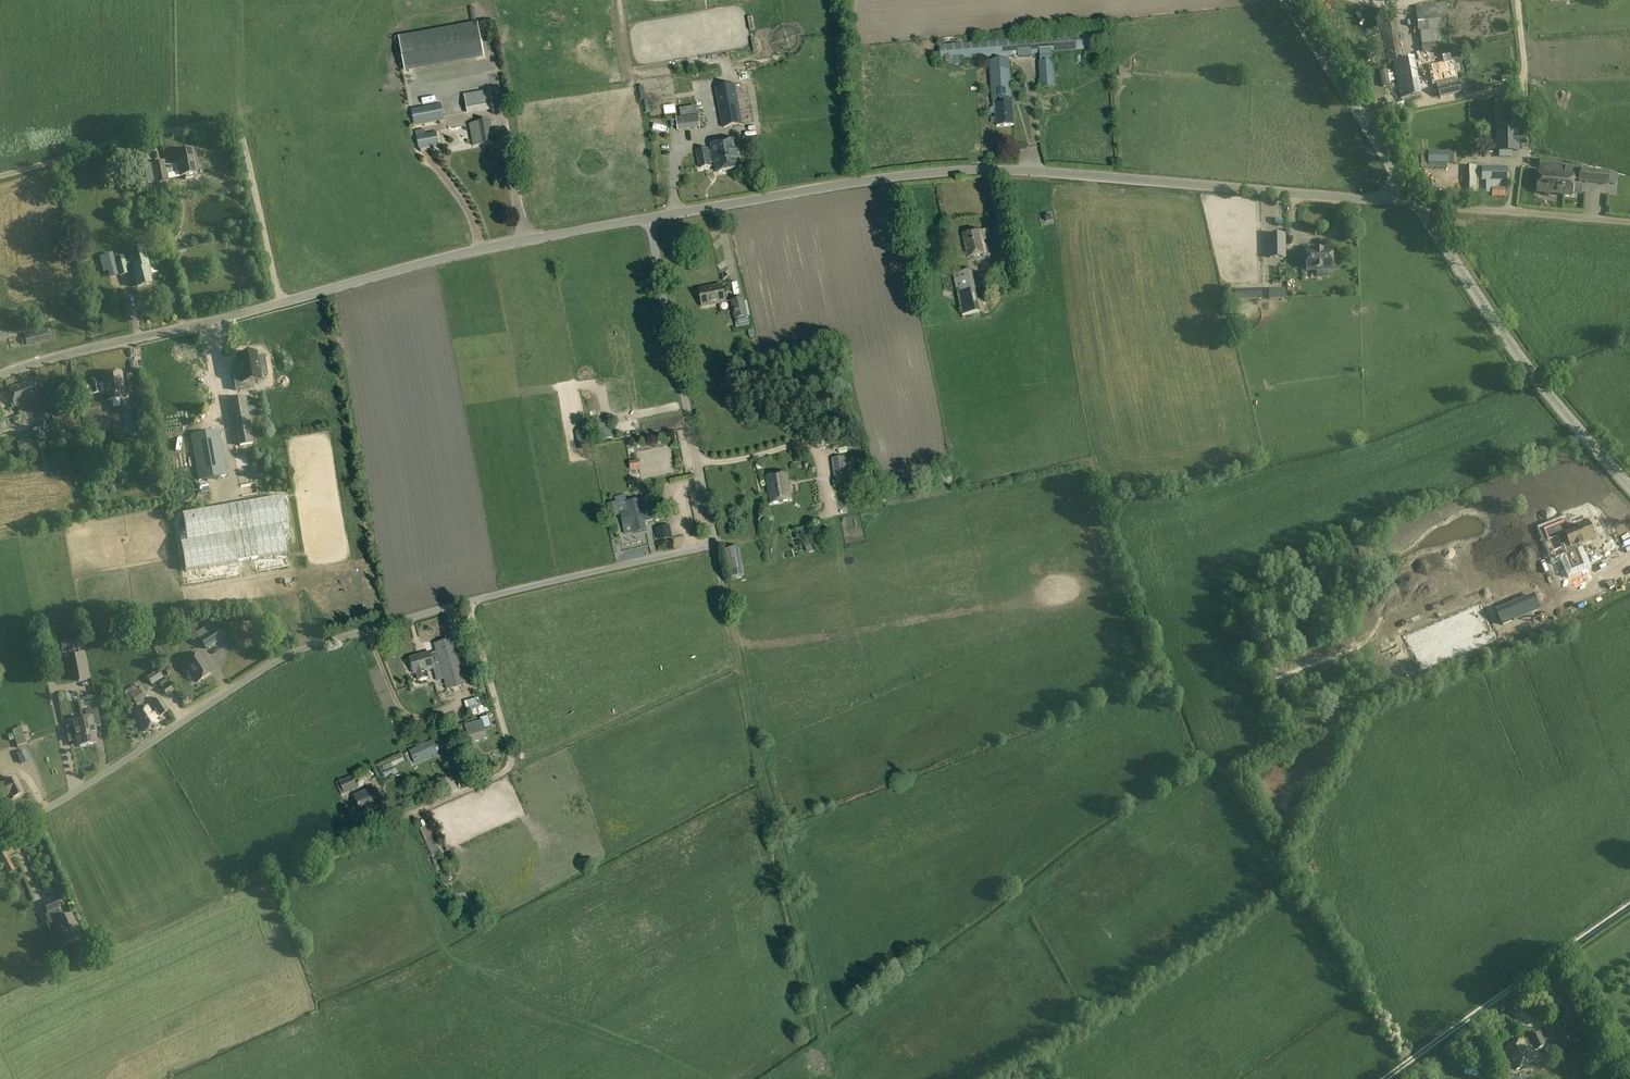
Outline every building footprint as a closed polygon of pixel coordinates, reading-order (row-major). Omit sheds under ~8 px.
[(1416,6),(1419,32),(1421,32),(1423,52),(1437,51),(1436,42),(1439,42),(1438,30),(1449,29),(1447,3),(1416,6)] [(1398,52),(1394,19),(1384,20),(1388,53),(1398,52)] [(1027,55),(1090,50),(1089,34),(1026,38),(940,45),(941,61),(1027,55)] [(455,69),(451,36),(396,42),(399,74),(455,69)] [(1443,56),(1444,63),(1429,66),(1433,85),(1441,84),(1442,88),(1439,89),(1441,97),(1461,93),(1454,61),(1453,61),(1451,54),(1443,56)] [(1421,95),(1414,58),(1394,62),(1401,99),(1421,95)] [(989,60),(992,99),(1012,98),(1009,59),(989,60)] [(1055,87),(1053,61),(1038,62),(1040,88),(1055,87)] [(733,70),(734,83),(753,82),(752,69),(733,70)] [(735,84),(716,87),(723,128),(742,125),(735,84)] [(468,113),(494,109),(491,91),(465,96),(468,113)] [(415,127),(444,121),(441,103),(412,109),(415,127)] [(673,103),(661,106),(663,114),(675,111),(673,103)] [(1012,104),(996,105),(997,125),(1013,124),(1012,104)] [(1423,107),(1407,110),(1409,119),(1424,116),(1423,107)] [(678,131),(700,129),(698,115),(676,117),(678,131)] [(474,146),(493,142),(490,121),(470,125),(474,146)] [(1519,122),(1497,123),(1497,128),(1496,128),(1496,152),(1520,152),(1520,128),(1519,128),(1519,122)] [(419,149),(439,146),(437,133),(417,136),(419,149)] [(707,149),(697,152),(700,169),(711,167),(710,163),(715,162),(717,173),(740,168),(735,141),(711,145),(712,152),(708,153),(707,149)] [(181,177),(185,176),(186,180),(194,178),(193,175),(197,174),(193,150),(176,153),(178,163),(165,166),(164,162),(153,164),(156,184),(168,181),(167,175),(180,172),(181,177)] [(1422,163),(1429,163),(1429,168),(1447,168),(1447,165),(1447,164),(1454,164),(1454,153),(1448,153),(1448,152),(1416,152),(1416,161),(1422,161),(1422,163)] [(1508,168),(1476,168),(1476,193),(1491,193),(1491,187),(1505,187),(1508,187),(1508,168)] [(1538,193),(1572,195),(1574,173),(1540,171),(1538,193)] [(1505,187),(1491,187),(1491,193),(1491,197),(1505,197),(1505,187)] [(987,237),(992,236),(991,229),(963,234),(968,257),(986,254),(983,240),(988,239),(987,237)] [(1270,258),(1286,258),(1285,235),(1270,235),(1270,258)] [(176,250),(173,237),(165,239),(169,251),(176,250)] [(144,247),(130,251),(135,272),(134,272),(138,288),(152,284),(150,276),(151,276),(144,247)] [(1333,251),(1317,251),(1317,249),(1307,249),(1307,271),(1317,271),(1317,277),(1333,277),(1333,268),(1334,268),(1333,264),(1335,263),(1335,256),(1333,254),(1333,251)] [(117,269),(113,253),(100,257),(105,272),(117,269)] [(129,274),(126,261),(116,263),(119,276),(129,274)] [(971,270),(953,274),(962,316),(981,312),(971,270)] [(724,302),(721,286),(700,290),(703,306),(724,302)] [(1269,299),(1286,299),(1286,288),(1269,289),(1269,299)] [(1263,299),(1262,289),(1236,290),(1236,300),(1263,299)] [(748,318),(744,298),(731,301),(734,320),(748,318)] [(50,340),(47,329),(9,338),(11,349),(50,340)] [(239,366),(232,367),(236,390),(250,388),(250,385),(249,382),(261,380),(260,376),(267,375),(265,365),(258,366),(256,357),(256,353),(250,354),(243,355),(239,356),(237,356),(239,366)] [(105,392),(107,401),(125,398),(121,373),(103,376),(104,383),(99,384),(85,386),(87,395),(100,393),(105,392)] [(14,402),(11,403),(13,407),(40,397),(34,380),(9,389),(14,402)] [(45,409),(58,405),(55,392),(42,396),(45,403),(43,404),(45,409)] [(234,412),(232,413),(233,421),(248,418),(245,398),(232,400),(234,412)] [(83,424),(104,420),(101,402),(86,404),(85,399),(79,400),(83,424)] [(51,411),(57,434),(78,428),(73,405),(51,411)] [(209,407),(201,414),(205,420),(214,413),(209,407)] [(106,415),(109,426),(121,422),(118,411),(106,415)] [(167,434),(182,432),(181,424),(166,427),(167,434)] [(593,431),(594,441),(603,439),(603,440),(610,439),(610,438),(609,429),(601,430),(593,431)] [(219,431),(191,436),(199,480),(227,475),(219,431)] [(34,438),(17,442),(20,455),(37,450),(34,438)] [(832,458),(835,483),(855,481),(854,468),(847,469),(846,457),(832,458)] [(787,474),(766,477),(771,504),(791,500),(787,474)] [(283,497),(183,515),(185,528),(178,529),(186,571),(286,554),(284,540),(290,539),(283,497)] [(617,502),(607,505),(609,517),(621,515),(624,527),(632,525),(634,533),(646,530),(645,522),(653,520),(651,507),(650,508),(648,498),(627,502),(627,503),(617,505),(617,502)] [(1590,538),(1583,522),(1566,530),(1562,520),(1539,530),(1544,540),(1554,536),(1562,554),(1560,555),(1567,572),(1581,566),(1573,546),(1590,538)] [(743,576),(738,547),(725,549),(730,578),(743,576)] [(1508,549),(1502,554),(1508,560),(1513,555),(1508,549)] [(1474,563),(1458,572),(1464,584),(1481,575),(1474,563)] [(1448,582),(1458,579),(1455,569),(1438,574),(1439,579),(1447,577),(1448,582)] [(1526,589),(1490,605),(1495,617),(1532,601),(1526,589)] [(1465,597),(1413,614),(1416,623),(1427,619),(1428,622),(1469,609),(1465,597)] [(1411,653),(1478,630),(1471,610),(1404,633),(1411,653)] [(218,641),(212,631),(199,639),(206,649),(218,641)] [(453,639),(434,644),(446,690),(466,685),(453,639)] [(91,680),(85,653),(72,656),(77,682),(91,680)] [(428,678),(426,671),(434,669),(430,653),(410,659),(414,674),(417,673),(418,681),(428,678)] [(197,682),(211,673),(199,654),(185,663),(197,682)] [(153,674),(148,666),(145,669),(141,662),(135,666),(144,679),(147,677),(151,685),(163,677),(159,671),(153,674)] [(175,689),(169,679),(163,683),(166,687),(163,689),(167,695),(175,689)] [(146,699),(138,690),(130,695),(137,705),(146,699)] [(480,697),(464,701),(468,716),(469,716),(470,717),(484,713),(480,697)] [(153,703),(156,708),(161,715),(162,716),(169,711),(160,698),(153,703)] [(158,722),(156,718),(159,716),(157,712),(155,713),(150,705),(135,714),(145,730),(158,722)] [(78,746),(97,742),(95,733),(96,733),(95,727),(94,727),(93,725),(100,724),(97,709),(86,712),(87,718),(74,721),(75,728),(67,730),(70,741),(77,739),(78,746)] [(446,717),(438,720),(442,728),(450,725),(446,717)] [(482,721),(469,725),(471,731),(468,732),(471,742),(487,738),(482,721)] [(420,746),(424,755),(435,750),(436,752),(458,743),(456,737),(461,735),(457,727),(448,731),(449,733),(431,741),(431,742),(420,746)] [(345,794),(358,788),(353,777),(340,782),(345,794)] [(11,795),(13,798),(23,793),(16,778),(6,783),(6,784),(0,787),(0,792),(3,799),(11,795)] [(355,797),(362,813),(375,807),(375,808),(383,805),(375,789),(355,797)] [(433,861),(443,857),(430,825),(420,829),(433,861)] [(9,863),(4,853),(0,854),(0,859),(3,865),(9,863)] [(444,868),(454,864),(451,855),(441,859),(444,868)] [(71,915),(55,922),(61,937),(58,938),(62,946),(81,938),(71,915)] [(1524,1040),(1505,1049),(1510,1060),(1511,1060),(1516,1070),(1534,1062),(1530,1053),(1536,1050),(1546,1046),(1543,1039),(1540,1034),(1531,1038),(1532,1040),(1525,1043),(1524,1040)]
